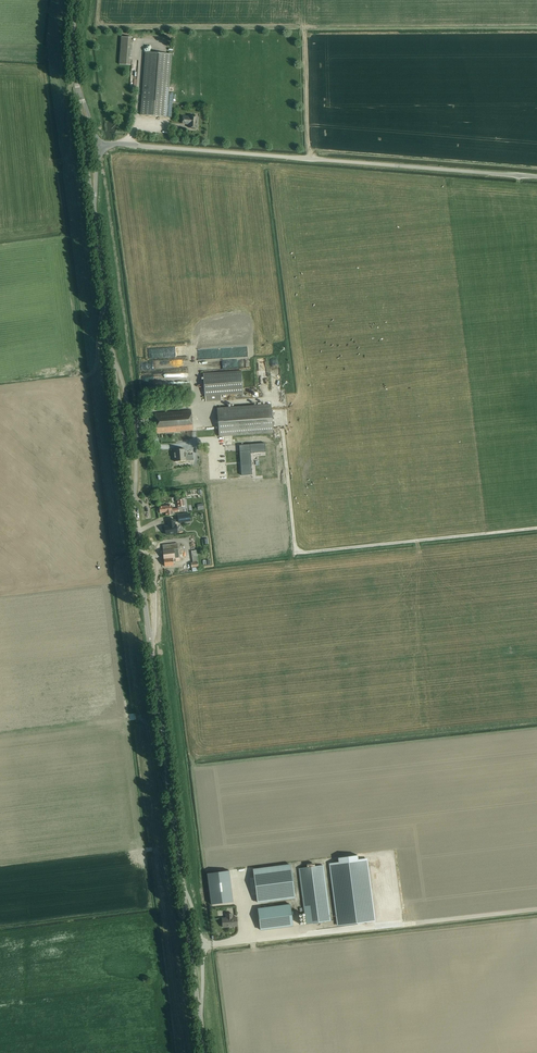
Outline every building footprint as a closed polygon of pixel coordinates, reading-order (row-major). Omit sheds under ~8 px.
[(124,59),(136,60),(138,32),(126,31),(124,59)] [(166,117),(171,54),(145,52),(140,115),(166,117)] [(197,128),(197,117),(189,116),(189,117),(183,116),(182,124),(189,124),(189,128),(192,128),(192,129),(195,129),(196,128),(197,128)] [(204,396),(243,394),(241,370),(203,373),(204,396)] [(219,437),(273,433),(271,404),(216,408),(219,437)] [(157,434),(162,433),(193,430),(191,410),(155,413),(157,434)] [(265,452),(265,443),(239,445),(241,475),(252,474),(251,460),(250,453),(254,452),(265,452)] [(185,453),(185,449),(179,449),(174,449),(175,461),(192,460),(192,454),(188,455),(188,453),(185,453)] [(183,509),(182,506),(184,506),(183,499),(177,500),(178,508),(172,509),(171,505),(159,507),(160,513),(165,512),(166,515),(175,514),(174,512),(179,511),(178,510),(183,509)] [(190,513),(177,515),(178,523),(191,521),(190,513)] [(173,519),(167,520),(167,526),(164,526),(165,534),(176,533),(175,525),(174,525),(173,519)] [(164,566),(170,566),(174,565),(173,561),(179,560),(177,543),(168,544),(162,545),(164,566)] [(329,864),(337,925),(375,920),(367,859),(358,860),(357,855),(338,858),(338,863),(329,864)] [(295,898),(291,864),(253,869),(257,903),(295,898)] [(306,924),(330,921),(323,865),(299,868),(306,924)] [(229,870),(207,873),(211,904),(233,902),(229,870)] [(260,930),(293,926),(290,904),(258,908),(260,930)] [(233,917),(232,913),(226,914),(226,918),(222,918),(223,927),(227,927),(227,925),(232,924),(232,926),(237,925),(236,917),(233,917)]
